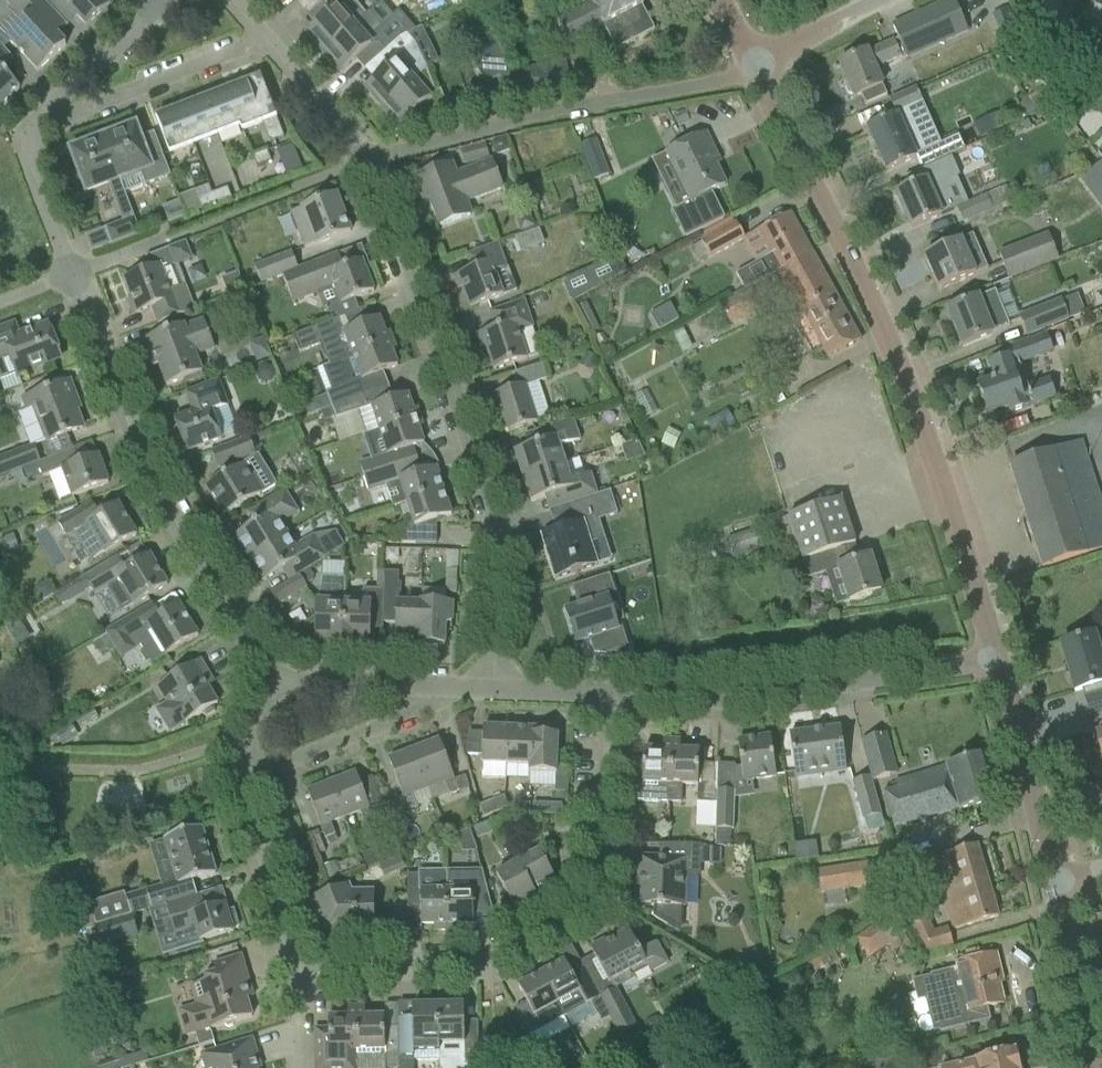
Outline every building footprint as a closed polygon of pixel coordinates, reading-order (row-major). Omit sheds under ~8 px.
[(5,1),(25,22),(7,39),(38,72),(66,46),(57,36),(66,27),(65,26),(66,25),(61,20),(52,10),(52,11),(42,0),(6,0),(5,1)] [(52,11),(52,10),(61,20),(66,25),(67,24),(68,25),(77,17),(86,27),(113,2),(111,0),(42,0),(52,11)] [(284,8),(294,0),(277,0),(284,8)] [(363,18),(348,1),(349,0),(339,0),(341,3),(306,33),(323,53),(363,18)] [(325,0),(308,0),(315,9),(325,0)] [(566,47),(603,27),(616,52),(655,31),(642,7),(644,6),(641,0),(589,0),(590,0),(581,5),(585,12),(555,27),(566,47)] [(839,65),(848,84),(845,88),(848,96),(853,96),(854,99),(861,96),(866,106),(887,97),(875,70),(889,63),(900,58),(902,61),(948,41),(968,32),(954,0),(952,0),(933,8),(919,15),(917,16),(893,27),(899,40),(895,42),(868,53),(868,52),(839,65)] [(363,18),(323,53),(341,73),(379,40),(375,36),(383,29),(369,13),(363,18)] [(382,37),(391,47),(401,39),(407,36),(397,24),(392,29),(392,28),(382,37)] [(477,60),(474,62),(486,85),(512,73),(494,37),(472,48),(477,60)] [(401,39),(391,47),(400,58),(410,49),(401,39)] [(20,89),(2,69),(13,59),(0,45),(0,108),(20,89)] [(365,87),(382,107),(413,81),(396,61),(365,87)] [(521,72),(527,101),(570,93),(565,64),(521,72)] [(450,115),(441,91),(435,93),(426,70),(427,70),(427,69),(413,81),(382,107),(400,128),(408,120),(412,125),(412,126),(451,116),(451,115),(450,115)] [(227,92),(241,127),(242,132),(262,124),(277,118),(270,101),(265,103),(259,85),(250,89),(248,84),(227,92)] [(897,115),(910,109),(922,104),(916,89),(890,101),(896,115),(897,115)] [(227,92),(203,101),(217,136),(241,127),(227,92)] [(203,101),(180,110),(194,146),(217,136),(203,101)] [(897,116),(868,129),(887,172),(916,159),(915,157),(929,151),(910,109),(897,115),(897,116)] [(194,146),(180,110),(156,119),(170,155),(194,146)] [(281,128),(277,118),(262,124),(266,134),(281,128)] [(978,130),(983,140),(1001,132),(996,122),(978,130)] [(105,139),(120,181),(125,194),(171,176),(160,147),(145,153),(136,127),(105,139)] [(284,138),(281,128),(266,134),(270,144),(284,138)] [(706,134),(667,153),(677,173),(692,203),(673,212),(686,239),(725,220),(712,193),(726,186),(712,159),(717,157),(706,134)] [(120,181),(105,139),(71,152),(77,167),(73,168),(72,164),(56,170),(67,201),(120,181)] [(504,139),(492,143),(496,155),(508,150),(504,139)] [(609,174),(596,140),(580,146),(583,153),(593,181),(600,179),(603,178),(609,176),(609,174)] [(460,150),(464,164),(489,158),(486,143),(460,150)] [(294,144),(278,150),(287,174),(303,168),(294,144)] [(253,157),(257,168),(271,162),(267,152),(253,157)] [(909,189),(897,194),(912,229),(932,220),(942,216),(934,200),(931,191),(956,180),(960,178),(955,169),(950,157),(904,179),(909,189)] [(467,203),(501,190),(491,162),(455,176),(452,168),(417,181),(425,201),(431,198),(442,226),(462,218),(471,215),(467,203)] [(1081,176),(1101,205),(1101,167),(1081,176)] [(985,188),(988,195),(957,207),(963,222),(1006,204),(1000,190),(998,190),(996,184),(985,188)] [(228,189),(213,194),(217,205),(232,199),(228,189)] [(217,205),(213,194),(199,200),(203,210),(217,205)] [(336,195),(301,208),(315,245),(315,246),(330,240),(351,233),(336,195)] [(754,266),(740,274),(749,289),(762,282),(779,273),(792,296),(801,313),(803,311),(829,358),(842,352),(861,341),(826,277),(813,253),(791,214),(772,224),(759,231),(773,256),(756,266),(756,265),(754,266)] [(141,234),(135,218),(105,229),(112,245),(141,234)] [(699,266),(743,242),(742,241),(744,239),(736,225),(690,250),(699,266)] [(538,230),(523,236),(527,248),(543,242),(538,230)] [(999,253),(1002,262),(1009,279),(1059,260),(1049,234),(999,253)] [(925,257),(940,291),(989,270),(982,254),(969,260),(961,241),(925,257)] [(125,280),(136,307),(131,309),(134,315),(152,308),(159,324),(194,311),(185,286),(170,292),(161,267),(171,263),(173,267),(192,260),(186,244),(170,250),(170,249),(146,258),(151,271),(125,280)] [(495,273),(507,269),(498,245),(467,256),(472,271),(454,278),(456,284),(460,282),(471,309),(504,297),(495,273)] [(262,286),(283,278),(282,277),(298,271),(291,253),(255,267),(262,286)] [(282,277),(283,278),(293,305),(335,289),(341,305),(374,293),(362,262),(344,269),(339,255),(298,271),(282,277)] [(586,273),(563,283),(564,284),(572,302),(573,304),(581,299),(609,284),(619,278),(627,274),(622,264),(619,258),(586,273)] [(237,272),(223,277),(230,295),(244,290),(237,272)] [(948,311),(962,346),(1010,327),(996,291),(948,311)] [(732,301),(721,307),(730,325),(741,320),(732,301)] [(1020,318),(1028,336),(1068,320),(1061,301),(1020,318)] [(482,334),(494,371),(515,364),(527,361),(541,356),(524,303),(512,307),(491,313),(496,329),(482,334)] [(670,304),(650,316),(659,331),(679,320),(670,304)] [(372,320),(369,306),(345,311),(349,326),(372,320)] [(330,334),(324,336),(324,341),(325,344),(325,346),(327,351),(329,355),(332,360),(335,364),(335,363),(393,341),(389,332),(385,334),(379,318),(341,333),(340,330),(330,334)] [(214,350),(203,321),(185,328),(184,326),(164,333),(144,341),(150,356),(154,354),(167,386),(188,378),(202,373),(196,357),(214,350)] [(48,326),(20,336),(15,323),(0,329),(0,356),(9,352),(19,378),(36,372),(35,369),(61,359),(48,326)] [(326,324),(293,337),(299,354),(320,346),(325,344),(324,341),(324,336),(330,334),(326,324)] [(996,381),(979,387),(988,414),(1008,407),(1011,414),(1056,398),(1050,380),(1028,388),(1019,364),(1021,364),(1020,363),(1029,360),(1029,359),(1041,355),(1053,351),(1049,338),(1047,332),(1014,344),(1015,349),(1005,352),(1007,359),(991,365),(996,381)] [(603,333),(594,338),(598,346),(607,341),(603,333)] [(393,341),(335,363),(344,386),(344,387),(358,382),(383,372),(398,367),(392,351),(396,350),(393,341)] [(588,353),(583,361),(592,367),(597,358),(588,353)] [(259,367),(256,374),(258,380),(265,383),(271,381),(274,374),(272,368),(265,365),(259,367)] [(496,395),(508,432),(537,423),(526,388),(547,381),(542,366),(534,368),(513,375),(517,388),(496,395)] [(193,413),(174,420),(187,453),(222,440),(212,414),(228,407),(218,381),(186,394),(193,413)] [(19,414),(32,447),(32,448),(33,447),(48,441),(48,442),(83,429),(73,402),(77,401),(69,382),(24,400),(28,411),(19,414)] [(326,396),(314,400),(319,412),(320,412),(345,402),(363,395),(358,382),(344,387),(344,386),(332,391),(326,394),(326,396)] [(345,402),(320,412),(324,422),(335,418),(336,421),(350,416),(356,414),(380,405),(375,391),(363,395),(345,402)] [(380,405),(356,414),(360,428),(359,430),(360,434),(362,435),(363,437),(369,435),(379,432),(420,418),(417,410),(413,411),(408,395),(393,400),(380,405)] [(301,405),(295,407),(299,416),(305,414),(301,405)] [(371,461),(360,465),(361,467),(364,478),(411,462),(407,450),(424,444),(419,429),(423,427),(420,418),(379,432),(387,456),(371,461)] [(564,465),(559,449),(580,442),(573,420),(524,436),(529,448),(515,453),(523,478),(564,465)] [(669,430),(663,444),(675,449),(681,436),(669,430)] [(212,453),(218,469),(255,455),(249,439),(212,453)] [(1088,553),(1101,548),(1101,507),(1081,444),(1011,466),(1044,567),(1088,553)] [(32,447),(0,459),(0,478),(39,463),(33,447),(32,448),(32,447)] [(23,470),(27,480),(42,474),(43,478),(50,476),(60,501),(73,496),(73,497),(88,492),(109,484),(98,456),(79,463),(74,450),(53,458),(23,470)] [(411,462),(364,478),(369,492),(385,486),(392,509),(393,509),(408,505),(407,504),(444,492),(436,468),(415,475),(411,462)] [(206,488),(224,517),(276,486),(267,470),(253,479),(244,465),(206,488)] [(564,465),(523,478),(531,503),(564,493),(568,505),(589,498),(597,496),(591,475),(570,481),(564,465)] [(236,537),(250,559),(287,536),(274,515),(293,503),(285,491),(247,514),(254,525),(236,537)] [(444,492),(407,504),(408,505),(415,528),(452,516),(444,492)] [(597,565),(589,539),(604,535),(599,521),(603,520),(618,515),(610,492),(597,496),(589,498),(568,505),(575,526),(542,537),(555,579),(597,565)] [(839,568),(843,581),(850,602),(881,591),(870,557),(858,561),(853,545),(856,544),(841,501),(820,508),(789,518),(808,578),(839,568)] [(58,524),(59,526),(66,538),(74,533),(91,561),(105,553),(106,555),(118,547),(137,535),(118,504),(99,515),(92,503),(73,515),(58,524)] [(727,539),(734,560),(765,550),(758,529),(727,539)] [(401,544),(415,544),(415,532),(401,531),(401,544)] [(13,534),(1,539),(6,552),(18,548),(13,534)] [(289,582),(299,576),(327,558),(313,536),(294,547),(287,536),(250,559),(264,582),(282,571),(289,582)] [(55,595),(61,604),(89,587),(95,597),(108,589),(122,613),(168,586),(149,555),(126,570),(118,557),(55,595)] [(447,571),(447,582),(457,583),(457,571),(447,571)] [(383,623),(384,600),(384,591),(385,573),(378,573),(377,591),(364,591),(361,600),(360,604),(344,604),(343,646),(359,646),(360,644),(369,644),(370,622),(383,623)] [(412,644),(420,645),(421,605),(401,604),(402,585),(399,585),(399,574),(385,573),(384,600),(383,623),(383,624),(396,624),(396,638),(412,638),(412,644)] [(594,653),(611,654),(629,648),(620,620),(607,625),(599,600),(617,595),(610,575),(572,587),(579,607),(566,611),(577,645),(590,640),(594,653)] [(299,576),(289,582),(271,593),(279,606),(307,589),(299,576)] [(326,645),(343,646),(344,604),(344,599),(345,599),(346,579),(323,578),(319,603),(318,602),(316,642),(326,643),(326,645)] [(457,583),(447,582),(447,594),(456,595),(457,583)] [(421,602),(421,605),(420,645),(419,646),(445,647),(446,623),(452,623),(453,603),(421,602)] [(141,654),(146,663),(150,662),(152,665),(166,657),(167,656),(198,636),(179,605),(160,616),(153,605),(135,616),(119,625),(127,638),(132,646),(138,642),(144,652),(141,654)] [(1095,637),(1095,636),(1083,639),(1062,646),(1075,693),(1097,686),(1101,685),(1101,635),(1095,637)] [(181,672),(156,688),(166,705),(155,711),(170,734),(201,715),(206,717),(215,712),(214,707),(218,705),(202,679),(209,676),(200,661),(181,672)] [(74,720),(80,730),(99,719),(93,709),(74,720)] [(506,779),(507,766),(508,729),(484,728),(483,750),(482,765),(484,765),(483,778),(506,779)] [(790,735),(793,757),(796,779),(847,772),(841,728),(790,735)] [(68,729),(57,736),(63,747),(75,740),(68,729)] [(530,774),(530,767),(531,730),(520,729),(508,729),(507,766),(506,779),(529,781),(530,774)] [(556,775),(556,780),(565,781),(566,757),(557,757),(558,736),(555,736),(555,731),(531,730),(530,767),(530,774),(556,775)] [(899,763),(891,733),(862,741),(873,782),(890,777),(887,766),(899,763)] [(735,769),(735,783),(777,778),(771,738),(738,742),(742,768),(735,769)] [(440,741),(414,750),(429,789),(428,789),(434,802),(450,795),(450,796),(459,792),(454,779),(440,741)] [(624,802),(670,803),(672,741),(664,741),(663,751),(644,750),(644,761),(625,761),(624,802)] [(672,741),(670,803),(682,803),(683,785),(699,786),(700,753),(681,752),(681,742),(672,741)] [(429,789),(414,750),(389,760),(404,798),(409,811),(418,808),(413,795),(428,789),(429,789)] [(892,791),(885,793),(891,814),(895,830),(896,830),(896,829),(960,810),(960,811),(977,806),(998,799),(984,755),(943,767),(945,775),(899,789),(897,783),(890,785),(892,791)] [(356,773),(332,782),(345,818),(360,812),(365,824),(375,820),(370,807),(369,807),(364,794),(356,773)] [(853,782),(868,834),(885,829),(870,777),(853,782)] [(568,781),(565,781),(556,780),(555,793),(568,793),(568,781)] [(345,818),(332,782),(307,791),(325,839),(327,839),(329,844),(337,841),(335,836),(337,835),(332,823),(345,818)] [(698,804),(716,805),(717,791),(698,791),(698,804)] [(716,846),(729,847),(730,830),(734,830),(735,792),(717,791),(716,846)] [(480,807),(485,818),(510,809),(505,797),(480,807)] [(529,813),(530,804),(519,804),(519,812),(529,813)] [(533,805),(532,816),(546,817),(546,805),(533,805)] [(504,818),(494,822),(498,832),(508,828),(504,818)] [(494,822),(484,826),(488,835),(498,832),(494,822)] [(488,835),(484,826),(474,830),(478,839),(488,835)] [(124,894),(89,905),(95,927),(131,916),(131,915),(148,910),(166,904),(176,901),(197,895),(193,882),(216,875),(202,828),(165,839),(177,882),(125,898),(124,894)] [(932,859),(954,931),(998,917),(977,845),(932,859)] [(639,857),(638,876),(642,876),(642,906),(654,907),(654,918),(673,929),(679,933),(682,928),(683,908),(685,908),(686,877),(688,846),(668,846),(668,858),(661,858),(639,857)] [(377,850),(363,855),(368,868),(382,863),(377,850)] [(704,850),(703,864),(718,864),(719,850),(704,850)] [(540,852),(519,863),(536,896),(544,892),(542,889),(556,881),(540,852)] [(378,866),(383,878),(406,869),(401,856),(378,866)] [(536,896),(519,863),(496,875),(504,890),(515,909),(531,901),(533,904),(539,901),(536,896)] [(334,864),(323,868),(328,880),(339,876),(334,864)] [(819,872),(822,894),(871,886),(868,864),(819,872)] [(448,931),(447,873),(447,872),(419,872),(419,875),(407,875),(408,910),(421,910),(422,925),(435,925),(435,931),(448,931)] [(473,873),(447,873),(448,931),(461,931),(461,925),(474,924),(474,914),(493,913),(484,878),(473,879),(473,873)] [(312,901),(325,934),(374,933),(373,910),(373,893),(351,893),(349,887),(332,893),(312,901)] [(176,901),(166,904),(174,931),(185,927),(186,931),(196,928),(200,942),(213,938),(234,932),(233,929),(239,928),(234,911),(228,913),(225,905),(206,910),(200,894),(197,895),(176,901)] [(857,940),(869,959),(906,934),(893,915),(857,940)] [(908,924),(924,957),(953,949),(948,929),(934,933),(926,915),(908,924)] [(131,916),(95,927),(102,946),(137,935),(131,916)] [(590,948),(601,968),(609,984),(646,964),(651,973),(668,964),(657,943),(640,952),(629,931),(606,943),(605,941),(590,948)] [(940,1031),(941,1033),(991,1021),(990,1016),(989,1016),(987,1008),(1004,1004),(996,975),(1001,973),(996,956),(960,965),(961,968),(931,976),(937,1000),(933,1000),(941,1031),(940,1031)] [(194,1005),(178,1010),(185,1037),(196,1034),(199,1047),(215,1042),(211,1030),(225,1026),(228,1028),(233,1026),(234,1023),(252,1017),(244,992),(251,990),(241,957),(220,963),(214,965),(216,971),(205,974),(208,982),(189,987),(194,1005)] [(565,962),(542,974),(565,1018),(587,1006),(592,1003),(603,1024),(611,1020),(600,999),(595,991),(585,971),(573,978),(565,962)] [(529,1006),(517,1012),(528,1031),(530,1036),(543,1029),(565,1018),(542,974),(519,987),(529,1006)] [(617,990),(600,999),(611,1020),(615,1026),(619,1033),(621,1037),(638,1029),(636,1026),(617,990)] [(439,1045),(439,1006),(413,1007),(413,1031),(400,1031),(400,1065),(414,1064),(414,1045),(439,1045)] [(464,1006),(439,1006),(439,1045),(450,1044),(451,1056),(465,1056),(465,1063),(479,1063),(479,1052),(479,1030),(465,1030),(464,1006)] [(357,1008),(348,1008),(348,1018),(329,1018),(329,1030),(315,1030),(316,1067),(358,1067),(357,1008)] [(400,1031),(400,1028),(385,1028),(385,1017),(365,1018),(365,1008),(357,1008),(358,1067),(400,1067),(400,1065),(400,1031)] [(657,1018),(645,1025),(651,1036),(663,1030),(657,1018)] [(206,1067),(211,1065),(212,1067),(256,1067),(254,1061),(258,1060),(252,1040),(202,1056),(206,1067)] [(1016,1051),(976,1060),(976,1061),(950,1067),(1020,1067),(1016,1051)]
